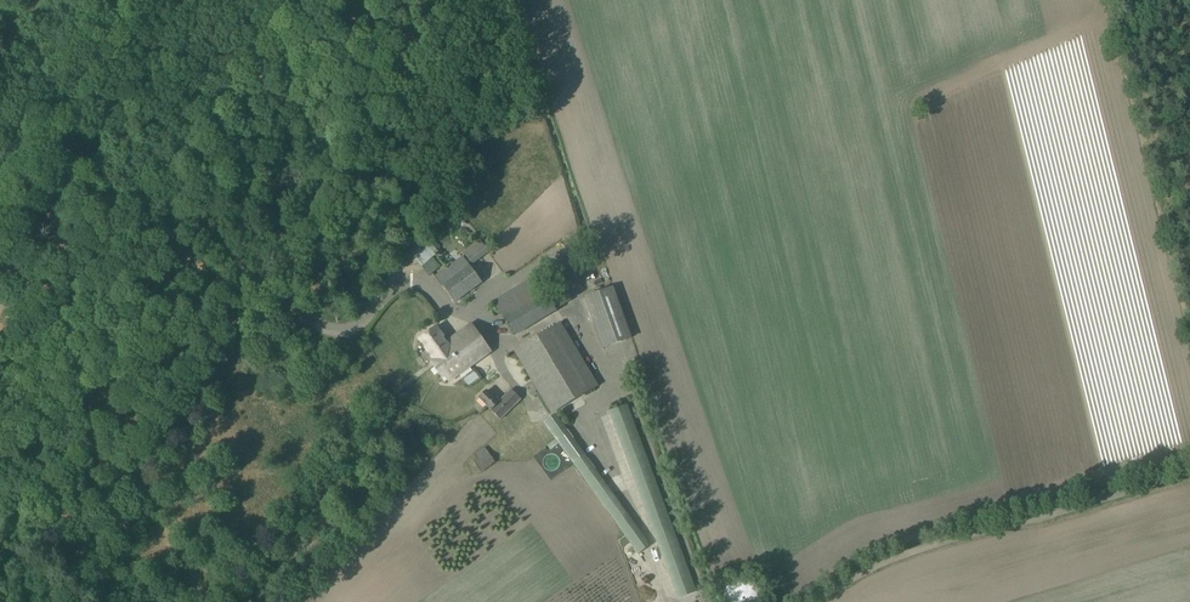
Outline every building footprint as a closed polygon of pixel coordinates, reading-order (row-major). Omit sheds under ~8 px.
[(419,245),(418,244),(409,252),(429,276),(441,267),(433,258),(439,253),(427,238),(419,245)] [(472,265),(489,253),(480,240),(463,253),(472,265)] [(435,276),(438,280),(454,303),(482,283),(463,256),(435,276)] [(557,310),(536,275),(493,300),(515,336),(557,310)] [(632,339),(614,287),(584,298),(603,349),(632,339)] [(562,324),(515,352),(552,414),(598,386),(562,324)] [(423,354),(422,357),(425,362),(429,363),(430,362),(431,363),(433,361),(435,363),(443,357),(441,355),(451,348),(448,344),(449,343),(437,327),(419,340),(427,351),(423,354)] [(431,363),(442,379),(445,377),(447,381),(489,352),(472,328),(449,343),(448,344),(451,348),(441,355),(443,357),(435,363),(433,361),(431,363)] [(499,401),(488,390),(479,398),(501,421),(522,400),(511,389),(499,401)] [(609,411),(678,599),(697,592),(628,404),(609,411)] [(550,451),(559,445),(638,555),(650,546),(564,427),(554,414),(543,423),(552,436),(555,440),(547,446),(550,451)] [(475,454),(478,459),(474,462),(482,473),(495,463),(484,448),(475,454)] [(764,600),(764,595),(761,589),(758,584),(751,580),(745,579),(740,579),(735,581),(730,585),(727,590),(725,594),(724,599),(724,601),(764,601),(764,600)]
